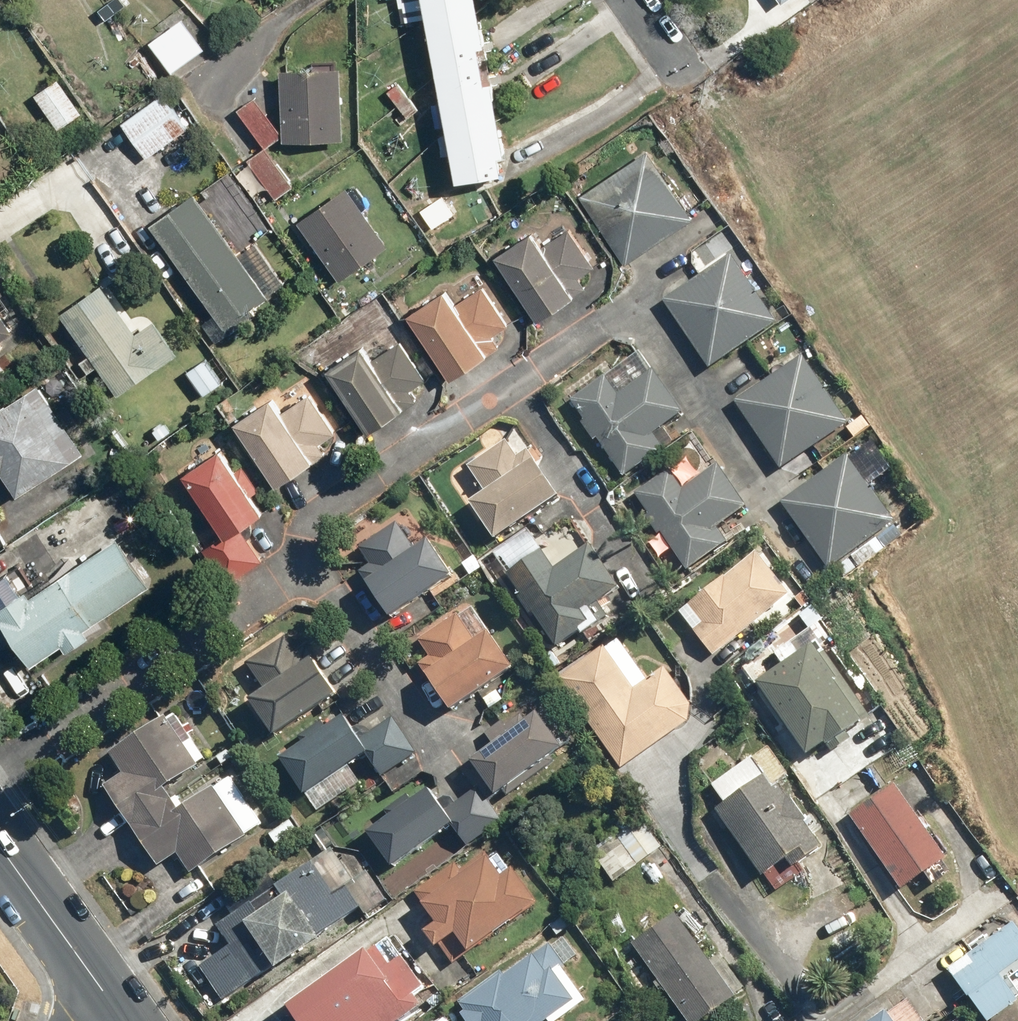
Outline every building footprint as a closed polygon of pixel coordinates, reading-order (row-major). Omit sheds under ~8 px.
[(132,4),(129,0),(108,0),(96,7),(104,21),(132,4)] [(430,15),(464,181),(515,171),(480,0),(427,0),(428,2),(417,4),(420,17),(430,15)] [(174,69),(208,45),(187,15),(153,39),(174,69)] [(349,137),(348,65),(284,66),(285,136),(285,138),(349,137)] [(85,112),(62,76),(35,94),(59,129),(85,112)] [(403,78),(388,91),(409,116),(425,103),(403,78)] [(147,158),(190,127),(164,90),(121,121),(147,158)] [(283,129),(257,94),(225,117),(244,142),(254,134),(262,144),(283,129)] [(645,143),(578,190),(630,264),(697,216),(645,143)] [(294,181),(264,146),(235,170),(265,205),(294,181)] [(230,167),(152,222),(217,314),(206,322),(221,342),(237,331),(231,324),(290,282),(259,238),(273,228),(230,167)] [(393,242),(350,183),(300,220),(343,278),(393,242)] [(533,224),(498,253),(550,316),(589,284),(582,276),(600,261),(564,217),(542,235),(533,224)] [(734,250),(664,297),(712,368),(782,321),(734,250)] [(454,287),(417,312),(459,374),(503,344),(498,336),(515,325),(482,277),(458,293),(454,287)] [(0,279),(0,354),(14,345),(8,336),(29,322),(0,279)] [(109,282),(65,312),(122,391),(180,349),(158,318),(142,329),(109,282)] [(364,342),(330,367),(376,429),(419,397),(414,390),(427,380),(398,342),(377,358),(364,342)] [(688,410),(645,349),(572,400),(625,475),(668,445),(658,431),(688,410)] [(208,353),(188,368),(208,394),(228,379),(208,353)] [(852,421),(804,355),(736,403),(784,469),(846,425),(855,437),(873,424),(864,412),(852,421)] [(42,380),(0,407),(0,475),(8,470),(21,490),(86,449),(42,380)] [(278,394),(240,420),(282,483),(330,451),(324,442),(341,431),(314,390),(287,408),(278,394)] [(501,540),(566,492),(530,445),(521,451),(509,435),(469,465),(488,491),(473,502),(501,540)] [(268,511),(227,443),(187,466),(225,529),(203,543),(226,580),(264,557),(245,525),(268,511)] [(874,535),(902,514),(853,449),(784,501),(843,580),(884,549),(874,535)] [(672,469),(638,492),(691,569),(732,540),(722,526),(752,505),(723,463),(685,489),(672,469)] [(381,574),(370,582),(367,584),(390,616),(459,569),(435,535),(420,545),(404,521),(363,548),(381,574)] [(120,533),(38,594),(32,586),(29,588),(15,569),(0,580),(0,615),(34,663),(64,641),(69,648),(95,629),(94,627),(155,583),(120,533)] [(545,543),(507,569),(559,648),(585,630),(589,636),(612,621),(600,603),(623,588),(594,545),(561,567),(545,543)] [(763,548),(681,611),(724,668),(753,646),(742,631),(796,591),(763,548)] [(785,662),(760,679),(812,752),(836,735),(840,740),(875,716),(821,640),(835,630),(816,602),(800,613),(811,629),(778,653),(785,662)] [(453,713),(522,663),(496,627),(480,639),(457,607),(416,637),(431,658),(419,666),(453,713)] [(321,653),(304,663),(290,639),(249,663),(266,690),(252,698),(274,735),(345,692),(321,653)] [(692,720),(694,703),(668,665),(648,678),(622,639),(565,677),(625,765),(692,720)] [(397,715),(392,719),(374,691),(329,723),(325,717),(278,750),(322,812),(365,782),(355,769),(369,759),(382,779),(422,751),(397,715)] [(121,745),(112,751),(111,753),(123,770),(107,782),(165,865),(181,853),(195,874),(271,821),(235,770),(215,785),(202,766),(211,760),(175,708),(121,745)] [(457,807),(433,783),(411,800),(407,795),(388,810),(393,817),(372,833),(400,870),(453,829),(468,847),(506,818),(493,801),(569,743),(543,708),(515,730),(506,718),(486,733),(494,743),(464,766),(481,788),(457,807)] [(794,771),(773,741),(715,782),(728,802),(717,810),(763,876),(771,871),(782,887),(803,872),(817,892),(842,874),(822,845),(827,842),(783,779),(794,771)] [(953,853),(900,780),(851,815),(905,889),(929,872),(936,881),(954,868),(947,858),(953,853)] [(662,847),(637,814),(592,847),(617,881),(624,876),(631,885),(645,875),(638,865),(662,847)] [(302,830),(291,816),(267,835),(278,849),(302,830)] [(323,933),(360,909),(363,914),(385,899),(368,874),(357,881),(334,847),(222,921),(235,941),(202,963),(226,999),(281,963),(283,966),(326,938),(323,933)] [(456,966),(544,898),(520,863),(513,869),(498,850),(494,853),(490,848),(463,868),(459,863),(420,893),(439,919),(427,928),(456,966)] [(571,906),(549,922),(561,939),(583,924),(571,906)] [(678,910),(638,941),(628,928),(607,944),(653,1004),(672,990),(696,1020),(706,1020),(749,988),(720,950),(713,956),(678,910)] [(951,969),(993,1020),(998,1020),(1017,1005),(1017,988),(1007,975),(1017,966),(1017,919),(1016,917),(951,969)] [(441,992),(410,953),(405,956),(389,935),(290,1007),(300,1020),(402,1020),(441,992)] [(549,942),(505,977),(499,970),(460,1002),(476,1020),(559,1020),(585,1000),(563,972),(569,967),(549,942)] [(929,1017),(909,992),(872,1020),(924,1020),(929,1017)]
